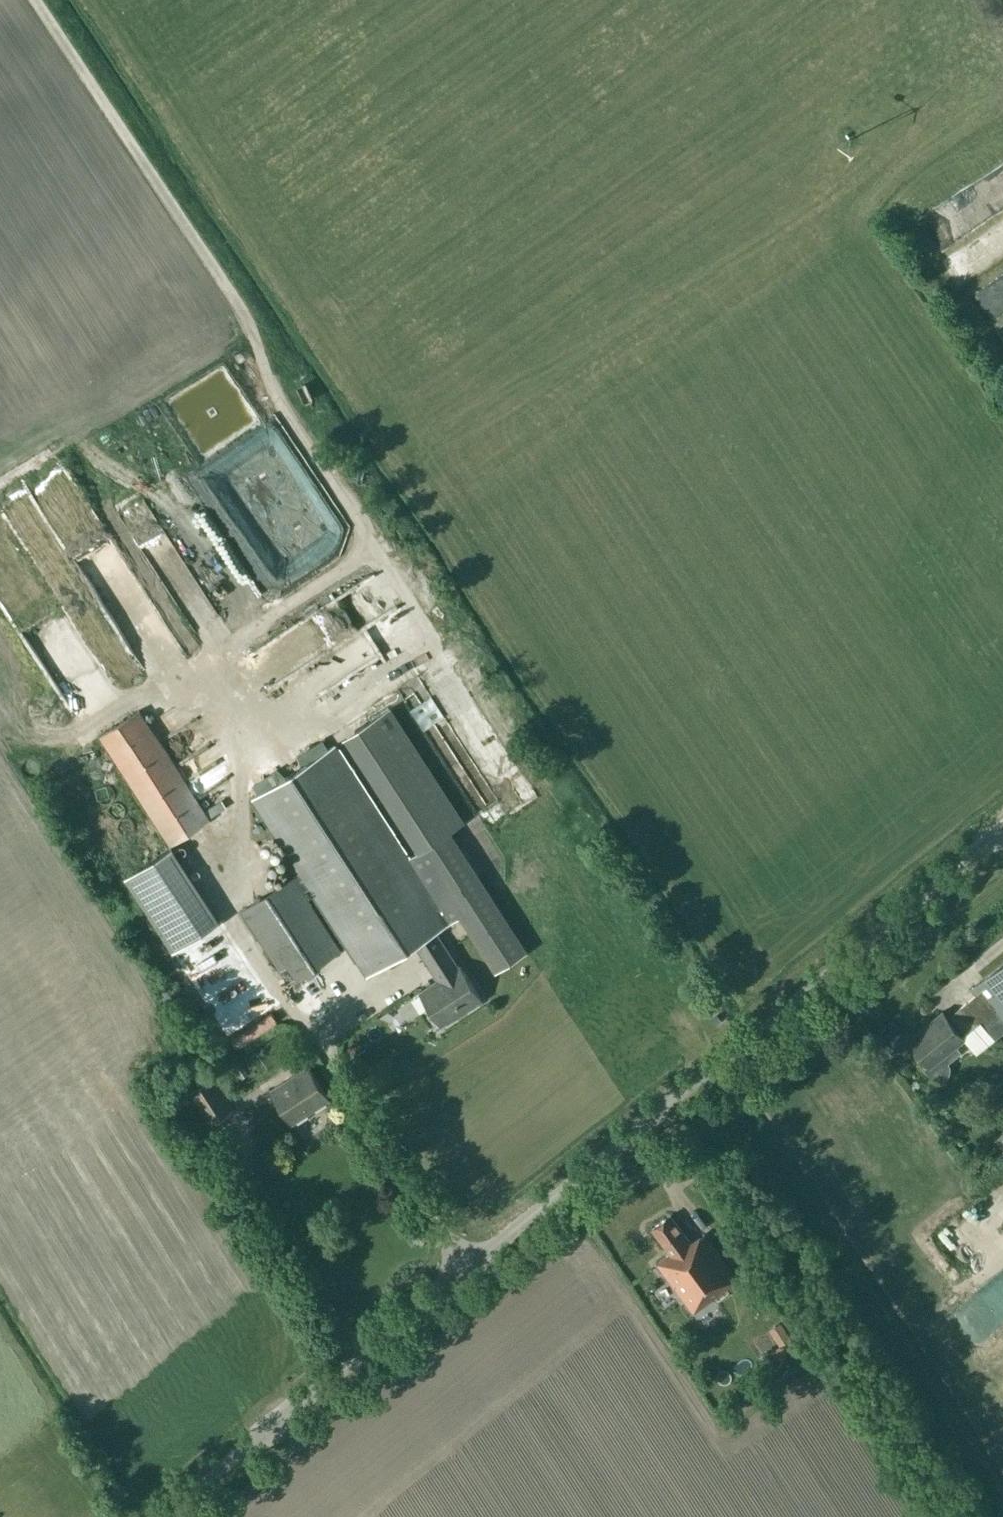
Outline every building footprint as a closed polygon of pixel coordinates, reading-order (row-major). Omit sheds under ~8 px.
[(1002,220),(1002,163),(919,218),(945,258),(1002,220)] [(944,263),(960,288),(1002,260),(1002,225),(944,263)] [(971,294),(988,321),(1002,312),(1002,274),(971,294)] [(179,508),(199,494),(182,469),(162,483),(179,508)] [(325,516),(313,489),(302,493),(315,521),(325,516)] [(262,492),(244,505),(252,516),(270,503),(262,492)] [(179,658),(94,512),(57,533),(90,589),(97,585),(149,675),(179,658)] [(156,517),(130,535),(140,549),(145,546),(159,565),(173,555),(159,536),(166,531),(156,517)] [(402,563),(407,554),(391,546),(387,555),(402,563)] [(100,733),(170,843),(210,817),(139,708),(100,733)] [(335,742),(251,796),(299,870),(241,908),(289,983),(340,949),(302,891),(309,886),(366,974),(416,942),(429,964),(431,963),(439,975),(418,989),(442,1024),(482,999),(459,963),(457,964),(435,930),(460,914),(495,969),(526,949),(449,830),(408,856),(335,742)] [(220,920),(172,846),(125,876),(172,950),(220,920)] [(960,1050),(955,1043),(964,1036),(962,1035),(981,1019),(995,1036),(1002,1030),(1002,961),(971,987),(976,993),(947,1016),(942,1010),(908,1038),(929,1063),(924,1066),(930,1074),(931,1075),(932,1076),(933,1077),(935,1078),(936,1079),(937,1079),(939,1079),(941,1079),(942,1079),(944,1079),(946,1078),(947,1077),(948,1076),(949,1075),(950,1073),(951,1071),(951,1069),(951,1068),(951,1066),(951,1065),(950,1063),(949,1062),(947,1060),(960,1050)] [(307,1064),(270,1087),(292,1121),(329,1097),(307,1064)] [(211,1075),(189,1089),(210,1121),(232,1107),(211,1075)] [(705,1232),(692,1242),(670,1213),(651,1227),(670,1252),(657,1261),(693,1310),(738,1278),(705,1232)] [(959,1314),(986,1338),(1002,1318),(1002,1312),(980,1291),(959,1314)] [(1001,1452),(1002,1449),(1002,1433),(992,1444),(1001,1452)]
